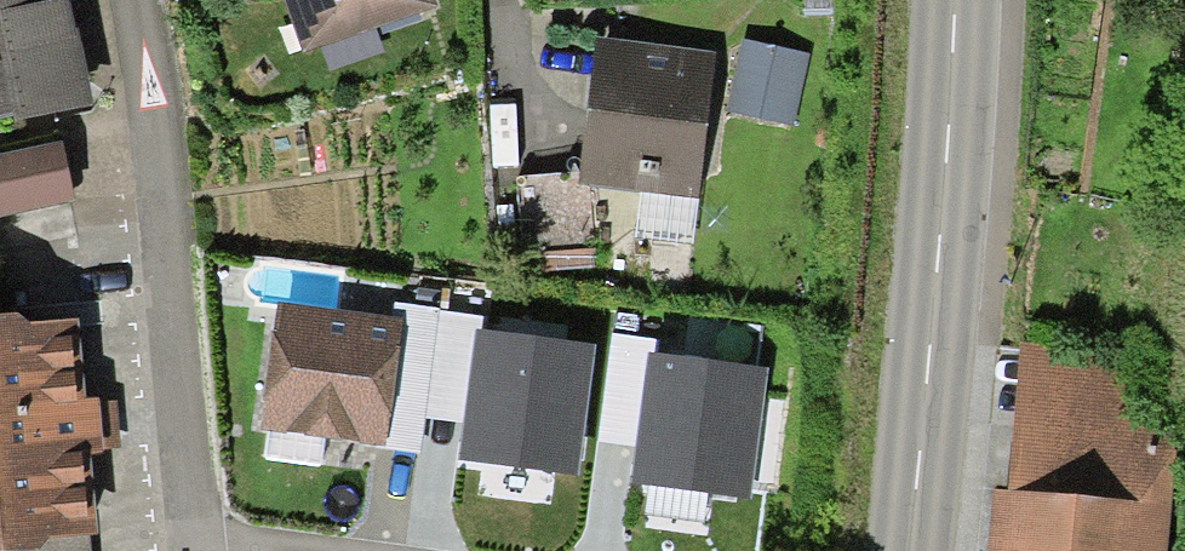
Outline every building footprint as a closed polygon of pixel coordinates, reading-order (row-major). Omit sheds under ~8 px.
[(13,121),(15,129),(94,112),(70,0),(0,0),(0,123),(13,121)] [(303,56),(438,9),(435,0),(283,0),(303,56)] [(699,203),(717,56),(596,41),(579,175),(578,188),(590,190),(699,203)] [(807,55),(741,41),(727,112),(793,126),(807,55)] [(0,160),(0,220),(75,205),(63,147),(0,160)] [(578,188),(579,175),(516,181),(522,254),(593,247),(590,190),(578,188)] [(397,305),(394,327),(401,328),(393,382),(384,450),(419,455),(439,311),(397,305)] [(269,309),(252,432),(384,450),(393,382),(401,328),(394,327),(269,309)] [(46,545),(98,541),(91,457),(102,456),(102,453),(100,432),(98,403),(85,404),(79,328),(30,332),(16,325),(0,326),(0,550),(43,550),(46,545)] [(533,342),(476,334),(458,467),(578,483),(595,350),(533,342)] [(1021,349),(1009,499),(1169,511),(1175,431),(1138,428),(1143,358),(1021,349)] [(706,365),(649,357),(631,490),(750,506),(768,373),(706,365)] [(116,403),(98,403),(100,432),(102,453),(120,452),(116,403)] [(992,497),(988,550),(1166,550),(1169,511),(1009,499),(992,497)]
